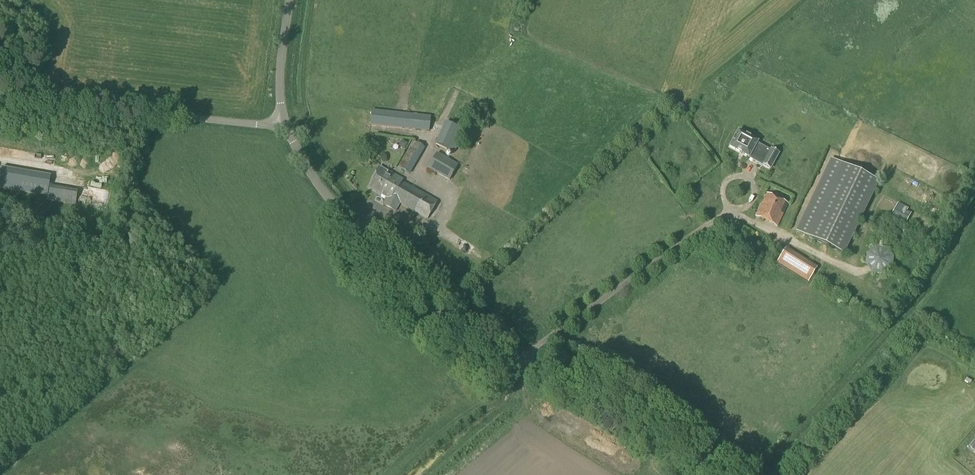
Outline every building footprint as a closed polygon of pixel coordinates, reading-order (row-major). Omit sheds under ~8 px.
[(429,132),(430,117),(371,110),(370,126),(429,132)] [(454,153),(464,131),(445,123),(435,144),(454,153)] [(769,151),(756,144),(757,142),(738,131),(729,147),(749,158),(750,156),(763,163),(762,165),(770,169),(779,154),(770,149),(769,151)] [(409,175),(425,148),(413,142),(398,168),(409,175)] [(449,181),(458,165),(436,153),(428,169),(449,181)] [(843,254),(878,182),(831,159),(796,231),(843,254)] [(427,220),(437,201),(402,182),(403,180),(379,167),(368,188),(387,199),(383,206),(395,212),(399,205),(427,220)] [(778,226),(788,204),(766,194),(756,216),(778,226)] [(909,208),(899,203),(891,216),(901,222),(907,211),(909,208)] [(783,266),(792,252),(786,248),(777,262),(783,266)] [(808,281),(816,268),(810,264),(802,277),(808,281)]
